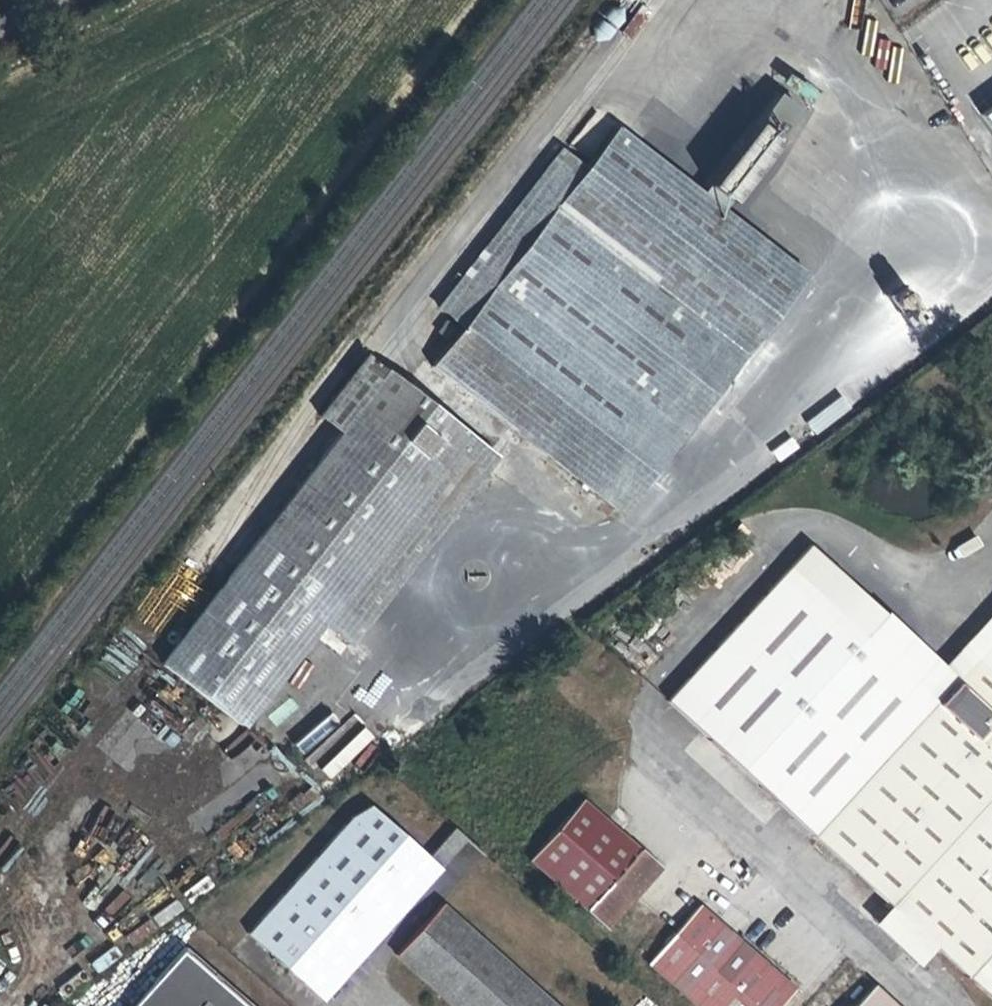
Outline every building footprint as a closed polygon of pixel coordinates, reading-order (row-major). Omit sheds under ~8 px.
[(791,75),(782,87),(804,103),(812,90),(791,75)] [(616,126),(586,165),(466,321),(560,395),(527,439),(621,512),(683,433),(659,415),(705,358),(721,371),(696,403),(703,407),(806,275),(616,126)] [(435,305),(462,325),(466,321),(586,165),(560,144),(435,305)] [(515,429),(527,439),(560,395),(466,321),(462,325),(434,360),(424,374),(412,389),(388,371),(341,432),(162,662),(242,725),(313,634),(339,655),(515,429)] [(414,367),(424,374),(434,360),(425,353),(414,367)] [(320,416),(341,432),(388,371),(367,355),(320,416)] [(659,415),(683,433),(703,407),(696,403),(721,371),(705,358),(659,415)] [(813,837),(991,643),(991,638),(935,700),(862,633),(788,565),(664,700),(813,837)] [(862,633),(935,700),(991,638),(991,606),(940,662),(884,610),(862,633)] [(813,837),(991,1002),(991,643),(813,837)] [(260,730),(309,690),(301,680),(252,720),(260,730)] [(403,717),(412,728),(438,708),(429,697),(403,717)] [(360,717),(349,730),(368,745),(379,731),(360,717)] [(300,812),(318,795),(307,785),(290,802),(300,812)] [(607,927),(660,868),(583,800),(530,859),(607,927)] [(322,1000),(440,868),(429,858),(370,807),(351,819),(246,934),(322,1000)] [(455,829),(429,858),(440,868),(466,838),(455,829)] [(0,851),(0,862),(4,865),(19,848),(9,840),(0,851)] [(795,989),(699,904),(647,962),(698,1005),(780,1005),(795,989)] [(394,955),(452,1005),(553,1005),(439,905),(394,955)] [(177,951),(166,965),(147,986),(130,1005),(241,1005),(177,951)] [(141,980),(147,986),(166,965),(159,959),(141,980)] [(872,985),(852,1005),(895,1005),(872,985)]
